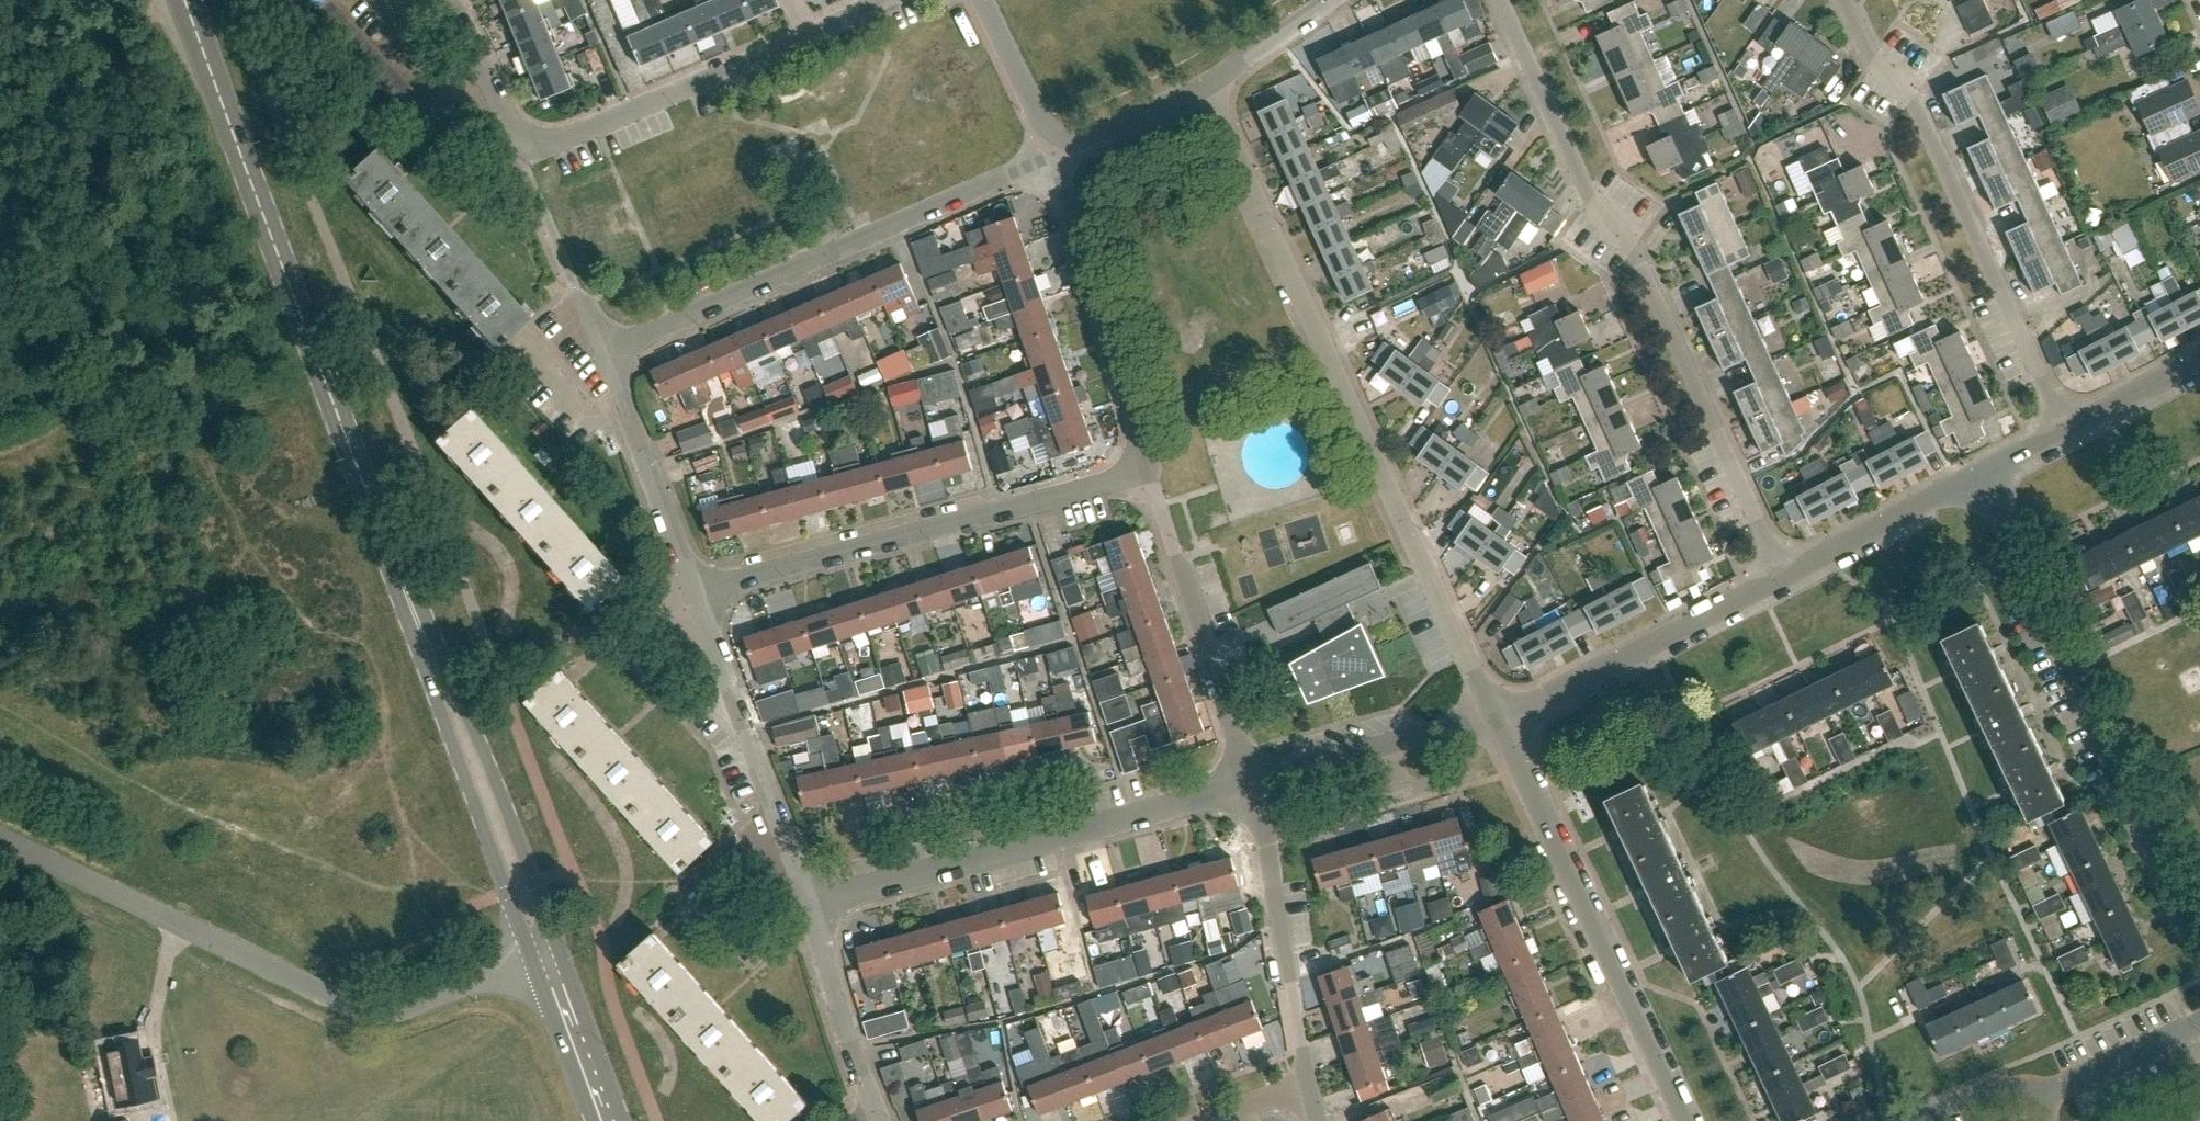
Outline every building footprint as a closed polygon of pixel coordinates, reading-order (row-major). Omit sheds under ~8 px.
[(314,13),(321,21),(338,6),(333,0),(327,0),(313,12),(314,13)] [(361,0),(343,0),(341,2),(348,10),(361,0)] [(506,16),(534,4),(545,0),(499,0),(506,16)] [(534,4),(506,16),(517,44),(551,30),(561,26),(551,0),(545,0),(534,4)] [(571,21),(585,14),(578,0),(562,0),(571,21)] [(638,23),(622,30),(631,50),(632,53),(638,66),(666,54),(652,20),(643,0),(628,0),(638,23)] [(708,0),(693,0),(696,7),(681,13),(694,42),(721,30),(708,0)] [(748,18),(740,0),(708,0),(721,30),(748,18)] [(748,18),(777,6),(774,0),(740,0),(748,18)] [(1456,49),(1467,44),(1459,26),(1485,15),(1478,0),(1466,0),(1464,1),(1463,0),(1450,0),(1437,6),(1456,49)] [(1587,13),(1613,1),(1612,0),(1581,0),(1587,13)] [(1689,10),(1684,0),(1678,0),(1666,6),(1672,18),(1689,10)] [(1965,21),(1988,10),(1983,0),(1974,0),(1959,7),(1965,21)] [(2082,1),(2081,0),(2057,0),(2035,10),(2040,20),(2082,1)] [(2158,19),(2149,0),(2139,0),(2116,10),(2122,24),(2094,36),(2098,47),(2158,19)] [(1603,50),(1641,33),(1654,27),(1647,13),(1640,16),(1633,1),(1608,13),(1614,28),(1597,36),(1603,50)] [(1947,2),(1928,6),(1930,19),(1949,15),(1947,2)] [(1755,30),(1769,10),(1760,3),(1745,23),(1755,30)] [(321,21),(329,30),(346,15),(338,6),(321,21)] [(1456,49),(1437,6),(1413,17),(1425,42),(1436,37),(1441,46),(1456,79),(1467,74),(1456,49)] [(1994,23),(1988,10),(1965,21),(1971,34),(1994,23)] [(666,54),(694,42),(681,13),(666,20),(664,15),(652,20),(666,54)] [(329,30),(337,39),(354,24),(346,15),(329,30)] [(1411,48),(1425,42),(1413,17),(1390,28),(1406,63),(1416,59),(1411,48)] [(1781,82),(1813,38),(1792,22),(1788,27),(1775,18),(1757,43),(1771,53),(1777,45),(1787,53),(1762,87),(1773,95),(1781,83),(1781,82)] [(2158,19),(2098,47),(2103,56),(2131,44),(2137,57),(2169,43),(2158,19)] [(337,39),(344,48),(362,32),(354,24),(337,39)] [(1390,28),(1366,39),(1378,64),(1389,58),(1395,70),(1397,74),(1408,69),(1406,63),(1390,28)] [(528,71),(557,59),(551,44),(556,42),(551,30),(517,44),(528,71)] [(590,46),(598,43),(593,31),(585,35),(590,46)] [(344,48),(352,57),(370,41),(362,32),(344,48)] [(1615,77),(1653,60),(1641,33),(1603,50),(1615,77)] [(1781,82),(1781,83),(1803,98),(1817,78),(1828,85),(1841,67),(1831,59),(1835,53),(1813,38),(1781,82)] [(1366,69),(1378,64),(1366,39),(1343,49),(1358,84),(1370,79),(1366,69)] [(377,50),(370,41),(352,57),(360,65),(377,50)] [(1469,74),(1498,62),(1489,42),(1461,55),(1469,74)] [(603,69),(594,47),(575,55),(580,66),(588,63),(593,73),(603,69)] [(1346,91),(1358,84),(1343,49),(1318,61),(1330,86),(1342,80),(1346,91)] [(393,68),(385,59),(368,74),(376,83),(393,68)] [(557,59),(528,71),(540,100),(572,87),(574,86),(568,73),(563,75),(557,59)] [(1627,104),(1666,86),(1653,60),(1615,77),(1627,104)] [(1702,85),(1720,78),(1714,65),(1697,73),(1702,85)] [(376,83),(384,92),(401,77),(393,68),(376,83)] [(1984,127),(2006,117),(1987,74),(1943,94),(1957,126),(1979,116),(1984,127)] [(2181,121),(2199,112),(2199,110),(2187,81),(2171,88),(2166,75),(2127,93),(2133,107),(2138,105),(2151,133),(2151,134),(2181,120),(2181,121)] [(409,85),(401,77),(384,92),(392,101),(409,85)] [(1658,124),(1684,112),(1677,98),(1684,95),(1678,81),(1666,86),(1627,104),(1634,118),(1652,110),(1658,124)] [(392,101),(399,110),(417,94),(409,85),(392,101)] [(2053,126),(2082,112),(2069,85),(2040,98),(2053,126)] [(1365,104),(1372,119),(1397,107),(1389,88),(1363,99),(1365,104)] [(1403,132),(1460,106),(1452,88),(1396,114),(1403,132)] [(1452,172),(1465,154),(1498,109),(1476,93),(1460,116),(1467,121),(1456,135),(1451,132),(1433,158),(1421,173),(1434,198),(1437,193),(1447,180),(1452,172)] [(1306,120),(1320,114),(1328,111),(1323,101),(1319,96),(1312,99),(1313,103),(1301,108),(1306,120)] [(1297,124),(1286,100),(1260,111),(1272,136),(1297,124)] [(1354,127),(1372,119),(1365,104),(1346,113),(1354,127)] [(1722,128),(1739,121),(1734,108),(1717,116),(1722,128)] [(1498,109),(1465,154),(1475,161),(1482,150),(1495,159),(1503,147),(1520,124),(1498,109)] [(1653,160),(1703,137),(1697,123),(1690,126),(1684,112),(1658,124),(1664,138),(1647,146),(1653,160)] [(1755,142),(1770,135),(1760,112),(1749,128),(1755,142)] [(1282,159),(1308,148),(1302,134),(1325,125),(1320,114),(1306,120),(1297,124),(1272,136),(1282,159)] [(1982,179),(2025,159),(2006,117),(1984,127),(1989,138),(1967,148),(1982,179)] [(2181,121),(2181,120),(2151,134),(2151,133),(2147,135),(2155,154),(2159,152),(2173,182),(2199,169),(2199,132),(2188,137),(2181,121)] [(1739,121),(1722,128),(1721,129),(1726,141),(1744,133),(1739,121)] [(1397,136),(1392,124),(1379,129),(1384,142),(1397,136)] [(1397,136),(1384,142),(1391,152),(1402,147),(1397,136)] [(1703,137),(1653,160),(1659,173),(1677,165),(1684,180),(1710,168),(1703,153),(1709,150),(1703,137)] [(392,235),(427,204),(383,154),(376,146),(341,178),(392,235)] [(1775,153),(1762,147),(1755,159),(1768,166),(1775,153)] [(1293,183),(1318,171),(1308,148),(1282,159),(1293,183)] [(1818,201),(1868,178),(1862,165),(1845,173),(1838,158),(1805,173),(1793,179),(1800,195),(1813,189),(1818,201)] [(2023,210),(2044,201),(2025,159),(1982,179),(1996,209),(2018,200),(2023,210)] [(1293,183),(1304,206),(1329,195),(1324,184),(1343,175),(1338,162),(1318,171),(1293,183)] [(1743,187),(1755,181),(1750,169),(1738,175),(1743,187)] [(1405,189),(1418,183),(1413,172),(1401,177),(1405,189)] [(1517,210),(1534,188),(1512,172),(1496,195),(1504,201),(1494,214),(1488,210),(1476,227),(1484,233),(1472,249),(1483,257),(1490,248),(1495,241),(1517,210)] [(1837,225),(1863,213),(1857,200),(1875,191),(1868,178),(1818,201),(1824,214),(1831,211),(1837,225)] [(1447,180),(1437,193),(1450,204),(1460,191),(1447,180)] [(1693,245),(1737,225),(1717,182),(1695,192),(1701,204),(1679,214),(1693,245)] [(1418,183),(1405,189),(1412,199),(1424,194),(1418,183)] [(1517,210),(1495,241),(1509,251),(1531,220),(1539,226),(1555,203),(1534,188),(1517,210)] [(1315,229),(1340,218),(1352,212),(1347,201),(1335,207),(1329,195),(1304,206),(1315,229)] [(1780,218),(1789,214),(1798,210),(1792,198),(1775,206),(1780,218)] [(2044,201),(2023,210),(2028,222),(2006,231),(2020,262),(2064,242),(2044,201)] [(392,235),(444,292),(479,261),(450,229),(447,226),(427,204),(392,235)] [(1442,213),(1455,239),(1470,217),(1450,204),(1442,213)] [(1843,257),(1856,251),(1894,234),(1887,220),(1870,228),(1863,213),(1837,225),(1844,239),(1837,243),(1843,257)] [(2055,221),(2061,233),(2076,225),(2071,213),(2055,221)] [(2110,240),(2121,260),(2139,251),(2120,215),(2092,229),(2100,245),(2110,240)] [(976,262),(1024,245),(1013,217),(984,227),(990,243),(971,249),(976,262)] [(1325,253),(1351,241),(1340,218),(1315,229),(1325,253)] [(1426,235),(1440,229),(1435,218),(1423,224),(1426,235)] [(1712,286),(1734,276),(1729,265),(1751,255),(1737,225),(1693,245),(1712,286)] [(1440,229),(1426,235),(1433,246),(1435,249),(1424,254),(1429,266),(1450,257),(1443,243),(1446,241),(1440,229)] [(1868,278),(1906,261),(1894,234),(1856,251),(1868,278)] [(1336,276),(1372,260),(1368,250),(1357,255),(1351,241),(1325,253),(1336,276)] [(2064,242),(2020,262),(2034,293),(2056,283),(2061,295),(2083,285),(2064,242)] [(1004,284),(1034,274),(1024,245),(976,262),(980,275),(999,269),(1004,284)] [(927,278),(940,272),(929,248),(917,253),(927,278)] [(1475,288),(1510,272),(1503,256),(1490,248),(1469,276),(1475,288)] [(1800,260),(1806,272),(1822,265),(1817,253),(1800,260)] [(955,277),(971,271),(966,255),(950,261),(955,277)] [(1756,256),(1733,267),(1739,279),(1761,269),(1756,256)] [(1772,284),(1788,277),(1779,258),(1764,264),(1772,284)] [(1372,260),(1336,276),(1347,301),(1372,289),(1366,275),(1377,270),(1372,260)] [(530,318),(479,261),(444,292),(495,349),(530,318)] [(1560,281),(1551,261),(1520,276),(1529,295),(1560,281)] [(1880,305),(1918,288),(1906,261),(1868,278),(1880,305)] [(885,304),(884,304),(891,322),(920,310),(900,263),(873,275),(885,304)] [(944,274),(928,280),(936,301),(952,295),(944,274)] [(995,319),(1043,302),(1034,274),(1004,284),(1009,300),(1004,301),(1006,305),(984,313),(987,321),(995,319)] [(870,310),(884,304),(885,304),(873,275),(844,287),(859,321),(872,316),(870,310)] [(1710,338),(1753,318),(1734,276),(1712,286),(1717,297),(1695,308),(1710,338)] [(2183,298),(2178,288),(2172,276),(2161,281),(2185,328),(2199,321),(2199,289),(2183,298)] [(2162,340),(2185,328),(2161,281),(2150,287),(2155,297),(2143,303),(2141,299),(2136,302),(2140,310),(2132,314),(2136,322),(2138,321),(2148,340),(2159,334),(2162,340)] [(863,330),(859,321),(844,287),(817,299),(830,328),(845,321),(851,336),(863,330)] [(1792,310),(1806,302),(1798,288),(1784,295),(1792,310)] [(1918,288),(1880,305),(1871,309),(1868,311),(1874,325),(1881,322),(1888,336),(1914,325),(1907,310),(1925,302),(1918,288)] [(814,334),(830,328),(817,299),(789,311),(804,345),(803,345),(809,359),(823,353),(814,334)] [(1024,341),(1053,331),(1043,302),(995,319),(1000,332),(1018,325),(1024,341)] [(1535,347),(1585,324),(1579,310),(1561,318),(1555,304),(1529,316),(1536,330),(1529,333),(1535,347)] [(792,350),(803,345),(804,345),(789,311),(762,322),(779,362),(779,361),(794,354),(792,350)] [(2138,321),(2136,322),(2113,334),(2102,311),(2092,316),(2092,317),(2103,339),(2116,364),(2140,352),(2136,346),(2148,340),(2138,321)] [(2092,376),(2116,364),(2103,339),(2092,317),(2080,323),(2091,346),(2068,358),(2077,376),(2089,370),(2092,376)] [(1751,370),(1773,360),(1753,318),(1710,338),(1724,369),(1746,359),(1751,370)] [(1848,320),(1831,328),(1836,340),(1853,333),(1848,320)] [(764,368),(779,362),(762,322),(734,334),(755,384),(757,383),(756,383),(768,378),(764,368)] [(1548,357),(1554,371),(1580,359),(1574,345),(1591,337),(1585,324),(1535,347),(1540,359),(1541,360),(1548,357)] [(1928,362),(1966,345),(1959,331),(1942,339),(1935,324),(1909,336),(1916,351),(1909,354),(1915,368),(1928,362)] [(928,366),(950,357),(939,329),(916,338),(928,366)] [(1028,371),(1063,359),(1053,331),(1024,341),(1029,356),(1024,358),(1028,370),(1028,371)] [(740,390),(755,384),(734,334),(706,346),(719,375),(732,370),(740,390)] [(1380,373),(1402,389),(1418,366),(1433,346),(1424,340),(1422,339),(1408,359),(1385,343),(1373,360),(1384,368),(1380,373)] [(1517,355),(1519,354),(1514,341),(1492,351),(1498,364),(1499,363),(1517,355)] [(1940,389),(1978,372),(1966,345),(1928,362),(1940,389)] [(704,381),(719,375),(706,346),(679,358),(693,392),(699,406),(713,400),(704,381)] [(1418,366),(1402,389),(1423,404),(1427,399),(1438,406),(1450,389),(1428,374),(1443,353),(1433,346),(1418,366)] [(1517,355),(1499,363),(1506,377),(1523,369),(1517,355)] [(688,411),(699,406),(693,392),(679,358),(651,369),(664,399),(679,392),(688,411)] [(1073,386),(1063,359),(1028,371),(1028,370),(1015,375),(1020,389),(1024,388),(1029,401),(1073,386)] [(1560,403),(1573,397),(1611,379),(1604,365),(1587,374),(1580,359),(1554,371),(1561,385),(1554,388),(1560,403)] [(855,379),(875,371),(871,360),(851,369),(855,379)] [(1748,422),(1792,402),(1773,360),(1751,370),(1756,381),(1734,391),(1748,422)] [(924,402),(961,393),(955,369),(918,379),(924,402)] [(1953,417),(1991,399),(1978,372),(1940,389),(1952,416),(1953,417)] [(830,403),(858,392),(851,375),(823,387),(830,403)] [(888,387),(894,406),(922,398),(916,379),(888,387)] [(1585,424),(1623,406),(1611,379),(1573,397),(1585,424)] [(1831,403),(1848,395),(1841,382),(1825,390),(1831,403)] [(1921,383),(1912,387),(1917,400),(1926,396),(1921,383)] [(975,415),(995,409),(988,384),(968,389),(975,415)] [(1030,420),(1034,432),(1083,415),(1073,386),(1029,401),(1035,418),(1030,420)] [(1926,396),(1917,400),(1923,412),(1931,408),(1926,396)] [(776,403),(781,417),(800,411),(795,397),(776,403)] [(1524,418),(1540,410),(1535,398),(1518,406),(1524,418)] [(1953,417),(1952,416),(1940,421),(1940,423),(1931,427),(1937,439),(1946,435),(1946,436),(1953,432),(1960,447),(1986,436),(1979,421),(1997,413),(1991,399),(1953,417)] [(1792,402),(1748,422),(1762,453),(1780,445),(1785,457),(1789,455),(1805,440),(1802,435),(1806,433),(1792,402)] [(1597,451),(1635,433),(1623,406),(1585,424),(1597,451)] [(485,496),(520,465),(476,416),(471,411),(468,408),(433,439),(485,496)] [(743,431),(760,425),(756,412),(739,418),(743,431)] [(1005,417),(1008,429),(1026,425),(1023,412),(1005,417)] [(933,439),(935,448),(943,478),(973,470),(964,434),(958,414),(946,418),(950,434),(933,439)] [(1083,415),(1034,432),(1027,435),(1031,448),(1044,443),(1050,458),(1093,443),(1083,415)] [(739,432),(734,419),(718,425),(723,438),(739,432)] [(1880,427),(1892,450),(1904,474),(1928,462),(1925,456),(1937,450),(1927,431),(1902,444),(1890,421),(1880,427)] [(684,453),(713,443),(706,423),(677,433),(684,453)] [(1422,451),(1418,457),(1440,473),(1456,450),(1463,439),(1470,430),(1461,423),(1454,433),(1446,443),(1431,432),(1424,427),(1411,444),(1422,451)] [(1904,474),(1892,450),(1880,427),(1868,433),(1880,456),(1857,467),(1867,486),(1878,480),(1881,486),(1904,474)] [(1480,437),(1470,430),(1463,439),(1474,446),(1480,437)] [(1635,433),(1597,451),(1585,456),(1592,470),(1598,467),(1605,482),(1631,470),(1624,455),(1642,447),(1635,433)] [(914,486),(943,478),(935,448),(927,450),(923,436),(911,439),(914,448),(905,450),(914,486)] [(885,493),(877,463),(862,467),(860,462),(855,445),(843,448),(857,501),(885,493)] [(995,475),(996,474),(1007,472),(998,446),(987,450),(995,475)] [(828,509),(857,501),(843,448),(830,452),(834,469),(836,475),(820,479),(828,509)] [(885,493),(914,486),(905,450),(892,453),(894,459),(877,463),(885,493)] [(1461,488),(1465,483),(1476,490),(1488,474),(1456,450),(1440,473),(1461,488)] [(698,473),(720,465),(716,454),(693,462),(698,473)] [(1867,486),(1857,467),(1853,459),(1842,464),(1846,473),(1832,480),(1821,458),(1811,463),(1835,510),(1859,498),(1855,492),(1867,486)] [(1811,522),(1835,510),(1811,463),(1798,469),(1804,481),(1805,480),(1810,492),(1787,504),(1797,522),(1808,516),(1811,522)] [(536,553),(571,522),(520,465),(485,496),(536,553)] [(1554,486),(1571,478),(1566,466),(1548,474),(1554,486)] [(799,517),(790,481),(789,481),(786,468),(773,471),(778,490),(762,494),(770,525),(799,517)] [(1645,508),(1683,491),(1677,477),(1659,485),(1652,470),(1627,482),(1633,497),(1626,500),(1633,514),(1645,508)] [(828,509),(820,479),(804,483),(802,478),(790,481),(799,517),(828,509)] [(1535,478),(1530,490),(1540,494),(1545,482),(1535,478)] [(1657,535),(1696,518),(1683,491),(1645,508),(1657,535)] [(770,525),(762,494),(746,499),(744,493),(732,497),(741,532),(770,525)] [(711,540),(741,532),(732,497),(719,500),(720,506),(703,510),(707,524),(707,527),(708,527),(711,540)] [(2199,535),(2199,512),(2194,499),(2170,511),(2185,542),(2199,535)] [(1591,513),(1597,525),(1616,516),(1610,504),(1591,513)] [(1478,556),(1494,534),(1509,514),(1499,506),(1484,527),(1462,510),(1450,527),(1460,535),(1456,541),(1478,556)] [(2161,554),(2185,542),(2170,511),(2146,522),(2161,554)] [(1494,534),(1478,556),(1500,572),(1504,566),(1514,574),(1527,557),(1505,541),(1519,521),(1509,514),(1494,534)] [(1670,562),(1708,544),(1696,518),(1657,535),(1670,562)] [(1569,561),(1584,545),(1558,521),(1543,537),(1569,561)] [(571,522),(536,553),(588,611),(614,587),(620,582),(623,579),(571,522)] [(2137,565),(2161,554),(2146,522),(2122,534),(2137,565)] [(1640,558),(1650,554),(1638,529),(1629,534),(1640,558)] [(1102,575),(1145,560),(1135,532),(1082,550),(1087,563),(1097,560),(1102,575)] [(2113,577),(2137,565),(2122,534),(2098,546),(2113,577)] [(1708,544),(1670,562),(1657,568),(1664,582),(1671,579),(1678,593),(1703,582),(1697,567),(1714,559),(1708,544)] [(1011,591),(1015,602),(1044,593),(1035,563),(1034,560),(1030,546),(1000,556),(1011,591)] [(2088,589),(2113,577),(2098,546),(2073,558),(2082,577),(2079,580),(2083,589),(2087,588),(2088,589)] [(1003,607),(1005,606),(1008,616),(1009,615),(1013,618),(1017,618),(1019,616),(1015,602),(1011,591),(1000,556),(972,565),(981,594),(997,589),(1003,607)] [(1062,590),(1079,584),(1076,575),(1071,577),(1064,556),(1052,561),(1062,590)] [(1107,606),(1155,589),(1145,560),(1102,575),(1098,577),(1103,592),(1102,593),(1107,606)] [(1358,627),(1347,604),(1381,588),(1369,562),(1268,609),(1279,634),(1314,618),(1326,645),(1292,664),(1298,676),(1280,684),(1286,696),(1303,688),(1310,700),(1384,673),(1362,625),(1358,627)] [(1596,570),(1621,620),(1645,608),(1642,601),(1654,595),(1644,577),(1620,589),(1607,564),(1596,570)] [(966,599),(981,594),(972,565),(944,574),(955,609),(968,605),(966,599)] [(2175,588),(2190,581),(2183,567),(2169,575),(2175,588)] [(1596,570),(1584,576),(1597,601),(1574,613),(1584,632),(1595,626),(1598,632),(1621,620),(1596,570)] [(942,613),(955,609),(944,574),(915,583),(925,612),(941,607),(942,613)] [(2190,581),(2175,588),(2181,601),(2196,594),(2190,581)] [(909,617),(925,612),(915,583),(887,592),(898,627),(911,623),(909,617)] [(1079,584),(1062,590),(1068,607),(1085,601),(1079,584)] [(1136,629),(1165,619),(1155,589),(1107,606),(1111,618),(1130,612),(1136,629)] [(2127,611),(2142,604),(2135,591),(2121,598),(2127,611)] [(886,631),(898,627),(887,592),(859,601),(868,630),(884,625),(886,631)] [(1508,592),(1491,616),(1507,626),(1524,605),(1508,592)] [(1572,638),(1584,632),(1574,613),(1568,601),(1544,613),(1535,596),(1524,601),(1528,610),(1539,631),(1552,656),(1576,644),(1572,638)] [(853,635),(868,630),(859,601),(831,610),(842,645),(854,641),(853,635)] [(2139,620),(2140,621),(2148,617),(2142,604),(2127,611),(2133,623),(2139,620)] [(829,649),(842,645),(831,610),(803,619),(812,648),(827,643),(829,649)] [(1092,610),(1073,617),(1081,640),(1100,633),(1092,610)] [(1552,656),(1539,631),(1528,610),(1519,614),(1520,621),(1528,637),(1504,649),(1513,668),(1525,662),(1528,668),(1552,656)] [(796,653),(812,648),(803,619),(774,628),(785,663),(798,659),(796,653)] [(1140,659),(1175,648),(1165,619),(1136,629),(1141,643),(1122,650),(1127,663),(1140,659)] [(2145,631),(2140,621),(2139,620),(2133,623),(2129,625),(2128,623),(2103,635),(2110,648),(2145,631)] [(1044,626),(1048,643),(1066,638),(1062,622),(1044,626)] [(1958,675),(1970,702),(2009,683),(1997,659),(1988,640),(1981,624),(1942,643),(1955,669),(1958,675)] [(785,663),(774,628),(745,637),(749,650),(750,653),(760,685),(789,676),(785,663)] [(1026,634),(1000,641),(1003,655),(1030,648),(1026,634)] [(991,660),(1003,656),(999,643),(987,647),(991,660)] [(1155,686),(1185,676),(1175,648),(1140,659),(1127,663),(1131,675),(1149,668),(1155,686)] [(923,677),(941,672),(934,650),(917,655),(923,677)] [(1854,665),(1869,696),(1894,684),(1893,681),(1879,652),(1854,665)] [(1027,661),(1012,664),(1015,681),(1030,678),(1027,661)] [(1845,707),(1869,696),(1854,665),(1830,676),(1845,707)] [(578,759),(613,727),(575,685),(564,672),(561,670),(526,701),(578,759)] [(816,695),(838,687),(831,672),(810,681),(816,695)] [(881,675),(867,678),(872,693),(885,690),(881,675)] [(1100,702),(1113,698),(1105,676),(1093,680),(1100,702)] [(1146,720),(1195,704),(1185,676),(1155,686),(1160,700),(1142,706),(1146,719),(1146,720)] [(1821,719),(1845,707),(1830,676),(1806,688),(1821,719)] [(1986,734),(1998,760),(2037,742),(2025,718),(2016,699),(2009,683),(1970,702),(1983,728),(1986,734)] [(1797,731),(1821,719),(1806,688),(1782,700),(1797,731)] [(1093,728),(1093,725),(1092,725),(1089,711),(1076,714),(1072,691),(1055,695),(1059,712),(1066,748),(1096,742),(1093,728)] [(1047,720),(1030,724),(1037,755),(1066,748),(1059,712),(1055,695),(1042,698),(1046,715),(1045,715),(1047,720)] [(1100,702),(1108,724),(1120,719),(1113,698),(1100,702)] [(1788,735),(1797,731),(1782,700),(1758,711),(1773,743),(1778,740),(1788,760),(1781,763),(1788,776),(1802,769),(1796,757),(1799,756),(1788,735)] [(1118,756),(1119,756),(1131,752),(1127,739),(1149,731),(1155,748),(1175,741),(1187,737),(1188,737),(1191,736),(1190,736),(1204,731),(1195,704),(1146,720),(1146,719),(1123,727),(1110,732),(1118,756)] [(1009,705),(996,708),(1008,761),(1037,755),(1030,724),(1015,728),(1013,722),(1009,705)] [(989,733),(972,737),(979,768),(1008,761),(996,708),(984,710),(989,733)] [(1883,730),(1897,723),(1891,710),(1876,717),(1883,730)] [(1772,743),(1773,743),(1758,711),(1733,724),(1742,743),(1739,746),(1743,754),(1748,754),(1748,755),(1762,748),(1772,743)] [(778,747),(818,738),(814,719),(774,729),(778,747)] [(979,768),(972,737),(957,741),(952,722),(939,725),(950,774),(979,768)] [(1897,723),(1883,730),(1889,743),(1904,735),(1897,723)] [(881,734),(885,751),(884,751),(892,787),(921,781),(914,750),(906,752),(903,738),(894,740),(891,725),(879,728),(881,734)] [(931,746),(914,750),(921,781),(950,774),(939,725),(926,728),(931,746)] [(629,815),(664,784),(622,737),(617,731),(613,727),(578,759),(629,815)] [(1835,753),(1850,746),(1843,733),(1829,740),(1835,753)] [(824,753),(823,753),(834,800),(863,794),(856,763),(842,766),(834,734),(820,737),(824,753)] [(873,759),(856,763),(863,794),(892,787),(884,751),(885,751),(881,734),(868,736),(872,754),(873,759)] [(1778,740),(1773,743),(1772,743),(1776,752),(1781,763),(1788,760),(1778,740)] [(2044,758),(2037,742),(1998,760),(2011,786),(2014,793),(2026,818),(2026,819),(2048,808),(2063,802),(2065,801),(2053,776),(2044,758)] [(1772,743),(1762,748),(1766,756),(1776,752),(1772,743)] [(1850,746),(1835,753),(1842,766),(1856,759),(1850,746)] [(804,807),(834,800),(823,753),(811,755),(813,763),(796,766),(801,790),(800,790),(801,793),(804,807)] [(1802,769),(1788,776),(1794,789),(1808,782),(1802,769)] [(664,784),(629,815),(681,873),(707,850),(716,841),(715,840),(664,784)] [(1634,861),(1673,843),(1662,821),(1659,814),(1645,784),(1606,802),(1615,821),(1618,827),(1607,832),(1612,842),(1623,837),(1634,861)] [(2068,814),(2063,802),(2048,808),(2054,821),(2049,823),(2061,849),(2093,834),(2080,808),(2068,814)] [(1458,817),(1428,826),(1437,856),(1436,856),(1442,876),(1443,876),(1441,869),(1455,865),(1457,872),(1472,867),(1468,853),(1458,817)] [(1437,856),(1428,826),(1399,834),(1409,869),(1414,884),(1427,880),(1422,865),(1421,860),(1436,856),(1437,856)] [(1396,873),(1409,869),(1399,834),(1371,842),(1379,872),(1378,872),(1381,883),(1398,879),(1396,873)] [(2073,874),(2105,859),(2093,834),(2061,849),(2073,874)] [(1363,876),(1378,872),(1379,872),(1371,842),(1342,850),(1352,885),(1365,882),(1363,876)] [(1662,920),(1700,901),(1673,843),(1634,861),(1645,885),(1635,890),(1639,901),(1650,895),(1662,920)] [(2023,851),(2030,866),(2043,860),(2036,845),(2023,851)] [(1356,898),(1352,885),(1342,850),(1312,859),(1316,872),(1317,875),(1321,888),(1337,884),(1343,902),(1356,898)] [(2017,872),(2030,866),(2023,851),(2010,857),(2017,872)] [(1240,886),(1236,873),(1236,870),(1235,870),(1231,856),(1202,864),(1211,900),(1212,900),(1215,914),(1228,910),(1223,891),(1240,886)] [(2085,898),(2116,883),(2105,859),(2073,874),(2085,898)] [(1212,900),(1211,900),(1202,864),(1173,872),(1181,902),(1197,898),(1199,903),(1204,921),(1216,918),(1215,914),(1212,900)] [(1186,920),(1181,902),(1173,872),(1145,880),(1154,915),(1158,927),(1186,920)] [(1145,880),(1116,888),(1124,918),(1129,935),(1158,927),(1154,915),(1145,880)] [(2097,923),(2128,908),(2116,883),(2085,898),(2097,923)] [(1100,943),(1129,935),(1124,918),(1116,888),(1087,896),(1100,943)] [(1062,905),(1059,892),(1029,900),(1039,935),(1043,953),(1060,949),(1054,925),(1067,922),(1063,908),(1063,905),(1062,905)] [(2046,900),(2052,914),(2065,908),(2059,893),(2046,900)] [(1453,915),(1452,914),(1448,898),(1430,902),(1435,920),(1453,915)] [(1486,942),(1520,927),(1507,899),(1479,912),(1486,927),(1481,930),(1486,942)] [(1000,908),(1008,938),(1024,933),(1026,939),(1039,935),(1029,900),(1000,908)] [(2040,920),(2052,914),(2046,900),(2032,906),(2033,906),(2039,919),(2040,920)] [(1718,980),(1732,973),(1726,961),(1728,960),(1715,934),(1712,927),(1700,901),(1662,920),(1673,944),(1662,949),(1667,959),(1678,954),(1689,979),(1691,978),(1713,968),(1718,980)] [(993,942),(1008,938),(1000,908),(972,915),(981,951),(994,947),(993,942)] [(2109,948),(2140,933),(2128,908),(2097,923),(2109,948)] [(1421,909),(1398,915),(1403,932),(1426,925),(1421,909)] [(985,968),(981,951),(972,915),(943,923),(951,953),(967,949),(969,954),(972,972),(985,968)] [(1391,916),(1381,919),(1376,927),(1379,937),(1396,933),(1391,916)] [(1251,919),(1235,923),(1238,934),(1254,930),(1251,919)] [(935,958),(951,953),(943,923),(915,931),(924,966),(937,963),(935,958)] [(1532,954),(1520,927),(1486,942),(1470,949),(1475,961),(1491,954),(1497,952),(1503,967),(1532,954)] [(911,970),(924,966),(915,931),(886,939),(894,969),(910,965),(911,970)] [(671,1021),(706,989),(655,932),(620,964),(671,1021)] [(2140,933),(2109,948),(2119,970),(2120,969),(2123,973),(2132,969),(2131,964),(2150,955),(2140,933)] [(1443,961),(1456,955),(1456,954),(1468,948),(1462,935),(1450,940),(1450,942),(1441,946),(1441,947),(1437,949),(1443,961)] [(1332,955),(1354,948),(1350,937),(1328,944),(1332,955)] [(878,973),(894,969),(886,939),(856,947),(866,982),(871,1000),(884,996),(879,979),(880,979),(878,973)] [(1170,944),(1175,965),(1196,960),(1191,939),(1170,944)] [(1996,958),(2010,952),(2004,939),(1990,945),(1995,957),(1996,958)] [(1063,946),(1066,971),(1079,969),(1076,944),(1063,946)] [(1391,970),(1416,962),(1410,945),(1386,953),(1391,970)] [(2070,952),(2077,966),(2091,960),(2084,945),(2070,952)] [(2010,952),(1996,958),(2002,971),(2016,965),(2010,952)] [(2064,972),(2077,966),(2070,952),(2057,958),(2064,972)] [(1510,996),(1544,982),(1532,954),(1503,967),(1510,982),(1505,984),(1510,996)] [(1786,964),(1793,979),(1806,973),(1800,958),(1786,964)] [(1133,959),(1120,963),(1125,983),(1138,979),(1133,959)] [(1206,965),(1216,991),(1235,1040),(1263,1029),(1258,1016),(1257,1013),(1252,1000),(1244,980),(1230,985),(1221,960),(1206,965)] [(1042,964),(1027,968),(1034,997),(1050,993),(1042,964)] [(1780,985),(1793,979),(1786,964),(1773,971),(1780,985)] [(1328,1005),(1375,989),(1370,976),(1354,982),(1348,966),(1335,970),(1332,971),(1319,976),(1328,1005)] [(1728,1006),(1771,986),(1769,982),(1757,987),(1748,966),(1732,973),(1718,980),(1716,981),(1728,1006)] [(1158,978),(1164,995),(1183,988),(1177,972),(1158,978)] [(1911,996),(1925,990),(1920,978),(1906,984),(1906,985),(1911,996)] [(1998,992),(2013,1023),(2037,1012),(2023,980),(1998,992)] [(1057,1001),(1083,993),(1080,981),(1053,989),(1057,1001)] [(1527,1021),(1556,1009),(1544,982),(1510,996),(1515,1009),(1521,1006),(1527,1021)] [(1739,1030),(1771,1016),(1762,997),(1774,992),(1771,986),(1728,1006),(1739,1030)] [(1338,1033),(1367,1023),(1362,1007),(1367,1006),(1385,1001),(1380,988),(1375,989),(1328,1005),(1338,1033)] [(723,1077),(758,1046),(706,989),(671,1021),(723,1077)] [(1925,990),(1911,996),(1918,1010),(1932,1004),(1925,990)] [(1207,1050),(1235,1040),(1216,991),(1203,995),(1206,1003),(1190,1009),(1195,1022),(1196,1021),(1207,1050)] [(2008,1025),(2013,1023),(1998,992),(1974,1003),(1989,1034),(2008,1025)] [(1406,1023),(1430,1015),(1424,995),(1400,1003),(1406,1023)] [(1084,1022),(1098,1017),(1091,998),(1077,1004),(1084,1022)] [(970,1021),(988,1017),(985,1002),(965,1005),(970,1021)] [(1965,1045),(1989,1034),(1974,1003),(1951,1014),(1965,1045)] [(1809,1012),(1815,1027),(1829,1020),(1822,1006),(1809,1012)] [(946,1026),(966,1022),(963,1007),(943,1011),(946,1026)] [(1207,1050),(1196,1021),(1195,1022),(1180,1027),(1173,1007),(1160,1012),(1166,1027),(1179,1061),(1207,1050)] [(1527,1021),(1534,1036),(1529,1038),(1529,1039),(1516,1045),(1521,1056),(1568,1036),(1556,1009),(1527,1021)] [(898,1031),(910,1028),(905,1011),(894,1014),(898,1031)] [(1803,1033),(1815,1027),(1809,1012),(1796,1018),(1796,1019),(1792,1021),(1795,1028),(1799,1026),(1803,1033)] [(1940,1056),(1965,1045),(1951,1014),(1926,1025),(1940,1056)] [(1338,1033),(1347,1061),(1382,1049),(1382,1048),(1400,1041),(1391,1015),(1367,1023),(1338,1033)] [(1751,1054),(1782,1040),(1771,1016),(1739,1030),(1751,1054)] [(1416,1025),(1417,1057),(1437,1056),(1436,1024),(1416,1025)] [(1152,1071),(1140,1043),(1125,1048),(1123,1043),(1116,1027),(1104,1031),(1106,1038),(1110,1048),(1124,1082),(1152,1071)] [(1152,1071),(1179,1061),(1166,1027),(1153,1032),(1155,1037),(1140,1043),(1152,1071)] [(1053,1046),(1071,1039),(1066,1028),(1049,1034),(1053,1046)] [(947,1062),(963,1057),(956,1034),(940,1039),(947,1062)] [(1551,1076),(1580,1063),(1568,1036),(1521,1056),(1518,1058),(1523,1070),(1539,1063),(1544,1061),(1551,1076)] [(1096,1093),(1124,1082),(1110,1048),(1106,1038),(1079,1048),(1085,1064),(1096,1093)] [(1762,1079),(1794,1064),(1782,1040),(1751,1054),(1762,1079)] [(145,1081),(137,1041),(104,1048),(116,1105),(154,1097),(150,1080),(145,1081)] [(899,1051),(903,1063),(926,1055),(922,1043),(899,1051)] [(723,1077),(762,1120),(789,1120),(800,1111),(807,1105),(809,1103),(758,1046),(723,1077)] [(1385,1057),(1395,1054),(1393,1046),(1382,1049),(1347,1061),(1357,1090),(1370,1085),(1370,1086),(1373,1085),(1373,1084),(1386,1080),(1381,1064),(1386,1062),(1385,1057)] [(1051,1059),(1055,1069),(1068,1103),(1096,1093),(1085,1064),(1079,1048),(1051,1059)] [(1035,1056),(1042,1074),(1044,1079),(1028,1085),(1033,1098),(1033,1099),(1034,1101),(1035,1101),(1040,1114),(1068,1103),(1055,1069),(1051,1059),(1048,1051),(1035,1056)] [(1831,1060),(1838,1075),(1852,1069),(1845,1054),(1831,1060)] [(1825,1081),(1838,1075),(1831,1060),(1818,1066),(1825,1081)] [(1558,1105),(1592,1090),(1580,1063),(1551,1076),(1558,1091),(1536,1100),(1542,1112),(1558,1105)] [(1773,1103),(1805,1088),(1794,1064),(1762,1079),(1773,1103)] [(968,1072),(968,1075),(971,1085),(972,1085),(984,1120),(1013,1110),(1008,1097),(1009,1097),(1008,1094),(1007,1094),(1003,1081),(998,1067),(982,1072),(981,1068),(968,1072)] [(972,1085),(971,1085),(968,1075),(941,1084),(946,1100),(953,1120),(980,1120),(984,1120),(972,1085)] [(1435,1102),(1462,1091),(1455,1075),(1428,1088),(1435,1102)] [(98,1076),(83,1084),(90,1098),(105,1090),(98,1076)] [(945,1100),(930,1105),(928,1100),(922,1082),(909,1087),(915,1104),(921,1120),(953,1120),(946,1100),(945,1100)] [(1773,1103),(1782,1120),(1800,1120),(1805,1119),(1807,1120),(1810,1120),(1816,1118),(1816,1114),(1817,1113),(1805,1088),(1773,1103)] [(1604,1117),(1592,1090),(1558,1105),(1542,1112),(1545,1120),(1554,1120),(1563,1117),(1568,1115),(1571,1120),(1596,1120),(1604,1117)] [(1469,1106),(1449,1116),(1451,1120),(1475,1120),(1469,1106)] [(1396,1120),(1391,1108),(1361,1120),(1396,1120)]
